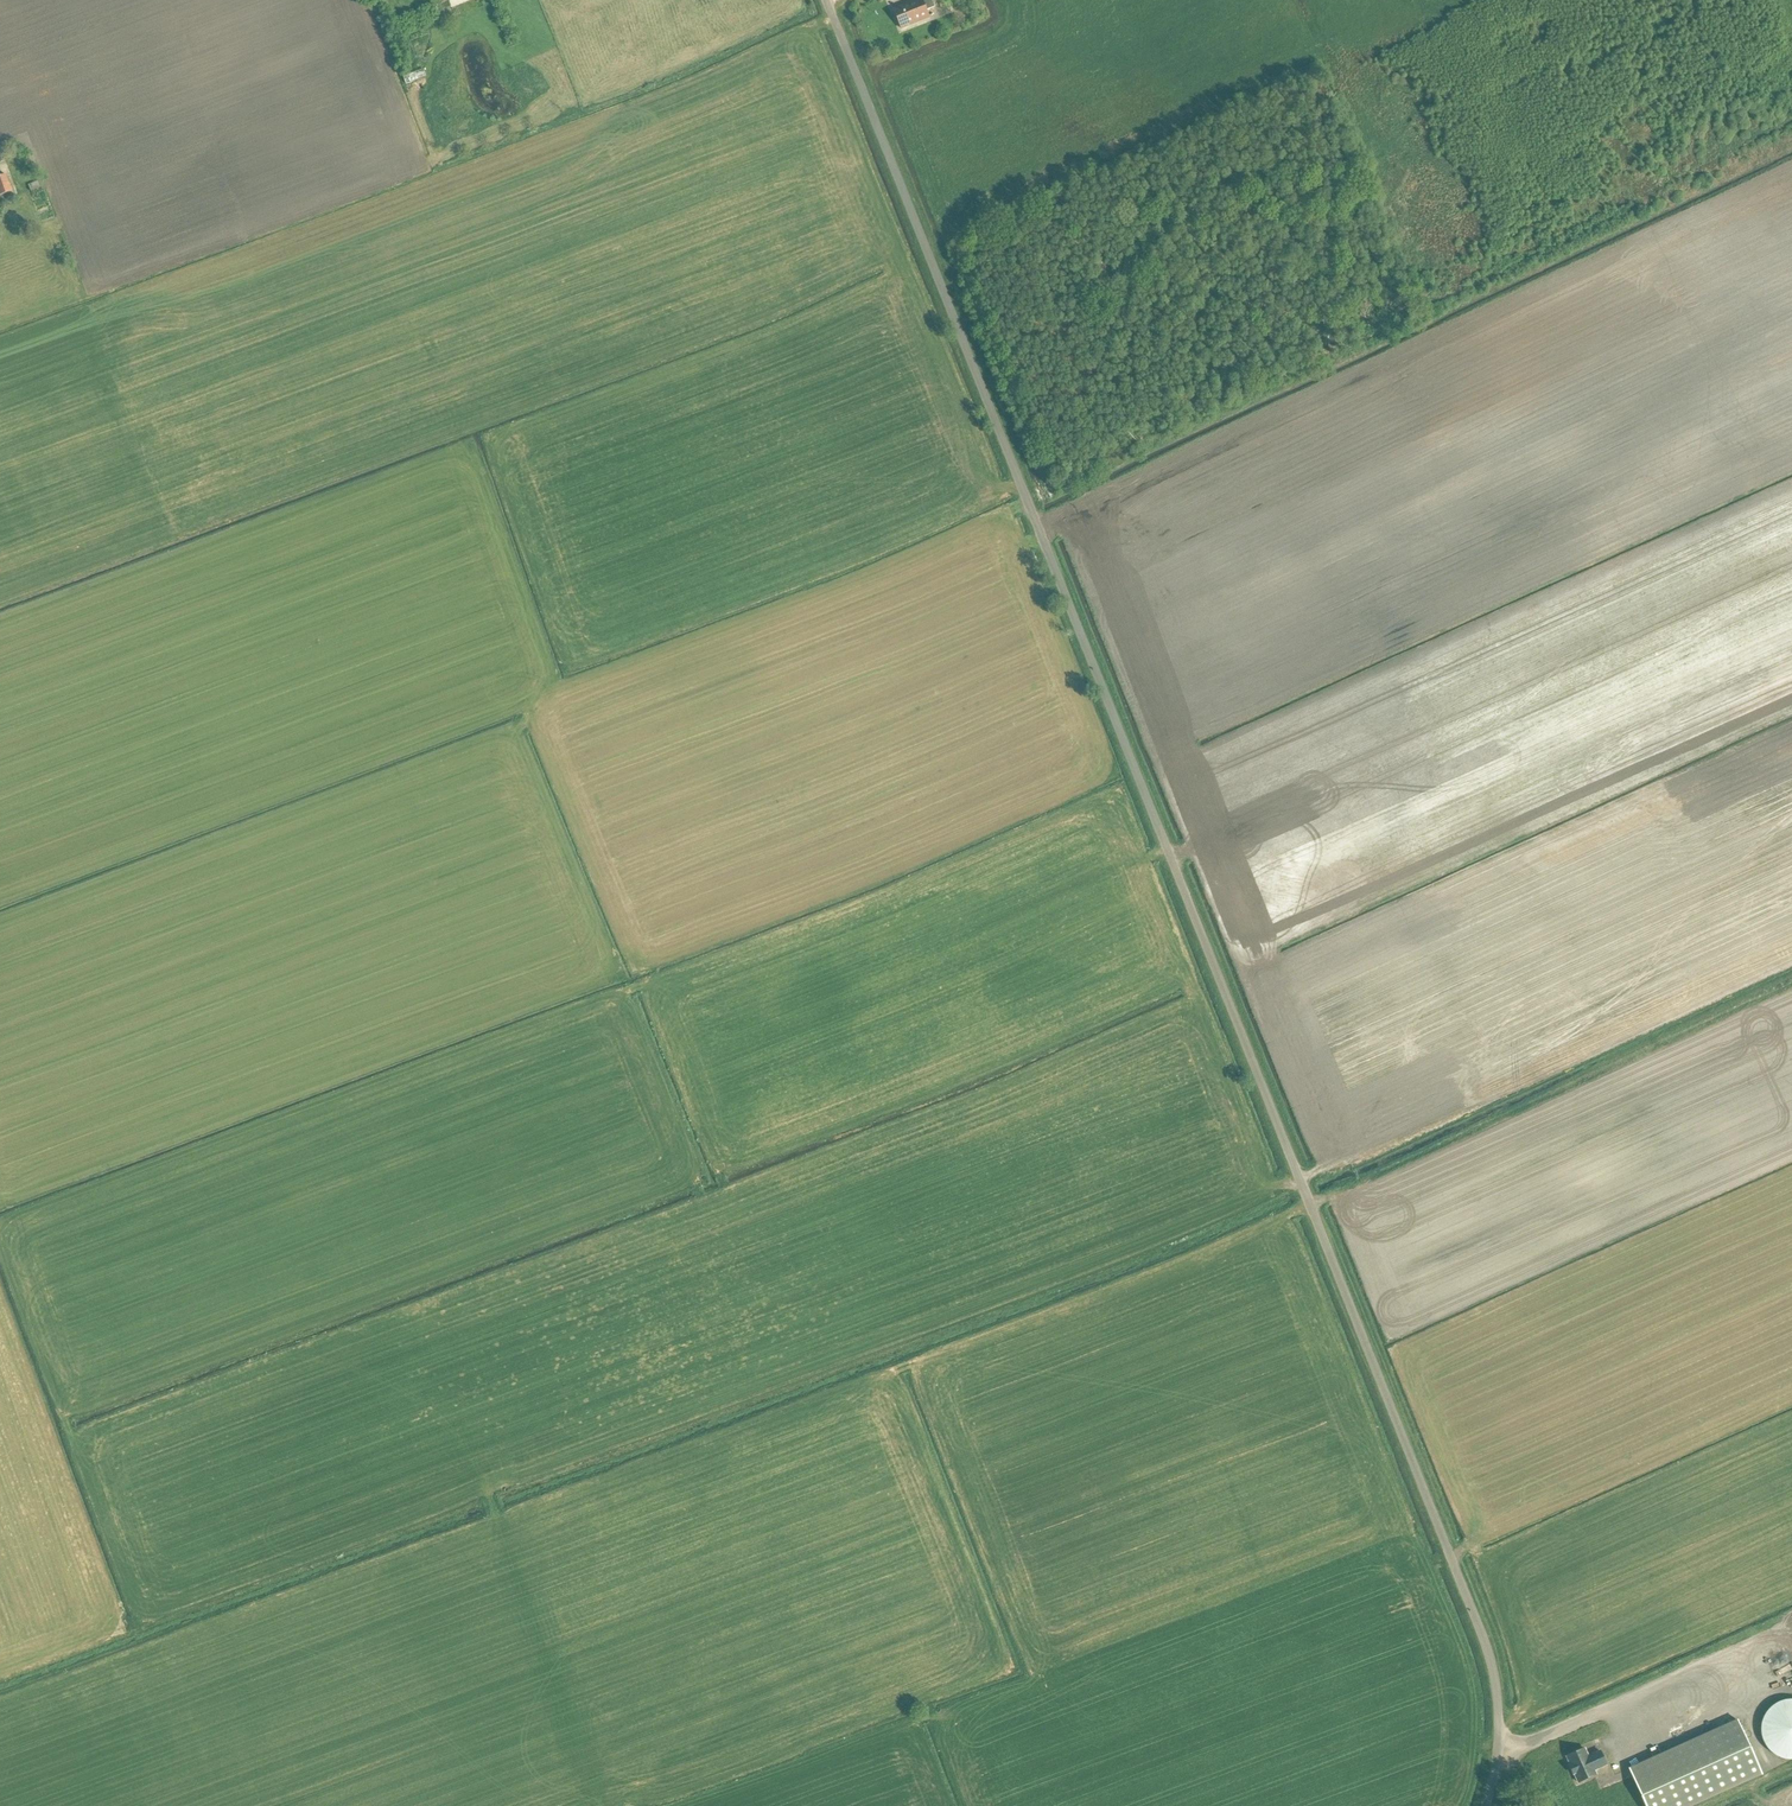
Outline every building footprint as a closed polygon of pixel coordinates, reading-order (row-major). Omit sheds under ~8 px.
[(920,21),(929,18),(926,11),(935,7),(932,0),(919,0),(894,10),(902,29),(920,21)] [(425,68),(405,73),(406,80),(427,75),(425,68)] [(11,192),(5,174),(0,176),(0,196),(11,192)] [(30,193),(40,189),(37,181),(27,185),(30,193)] [(1791,1700),(1789,1700),(1787,1700),(1785,1701),(1783,1701),(1781,1702),(1779,1703),(1777,1704),(1775,1705),(1774,1706),(1772,1707),(1770,1709),(1769,1710),(1768,1712),(1766,1713),(1765,1715),(1764,1717),(1764,1718),(1763,1720),(1762,1722),(1762,1724),(1761,1726),(1761,1728),(1761,1730),(1761,1732),(1761,1734),(1762,1736),(1762,1738),(1763,1740),(1764,1742),(1765,1744),(1766,1746),(1767,1748),(1768,1750),(1770,1751),(1772,1753),(1774,1755),(1775,1756),(1777,1757),(1779,1758),(1782,1759),(1784,1759),(1786,1760),(1788,1760),(1790,1760),(1791,1760),(1791,1700)] [(1737,1720),(1629,1769),(1645,1805),(1696,1805),(1763,1776),(1737,1720)] [(1589,1756),(1585,1748),(1565,1757),(1578,1785),(1598,1776),(1596,1771),(1608,1766),(1601,1750),(1589,1756)]
